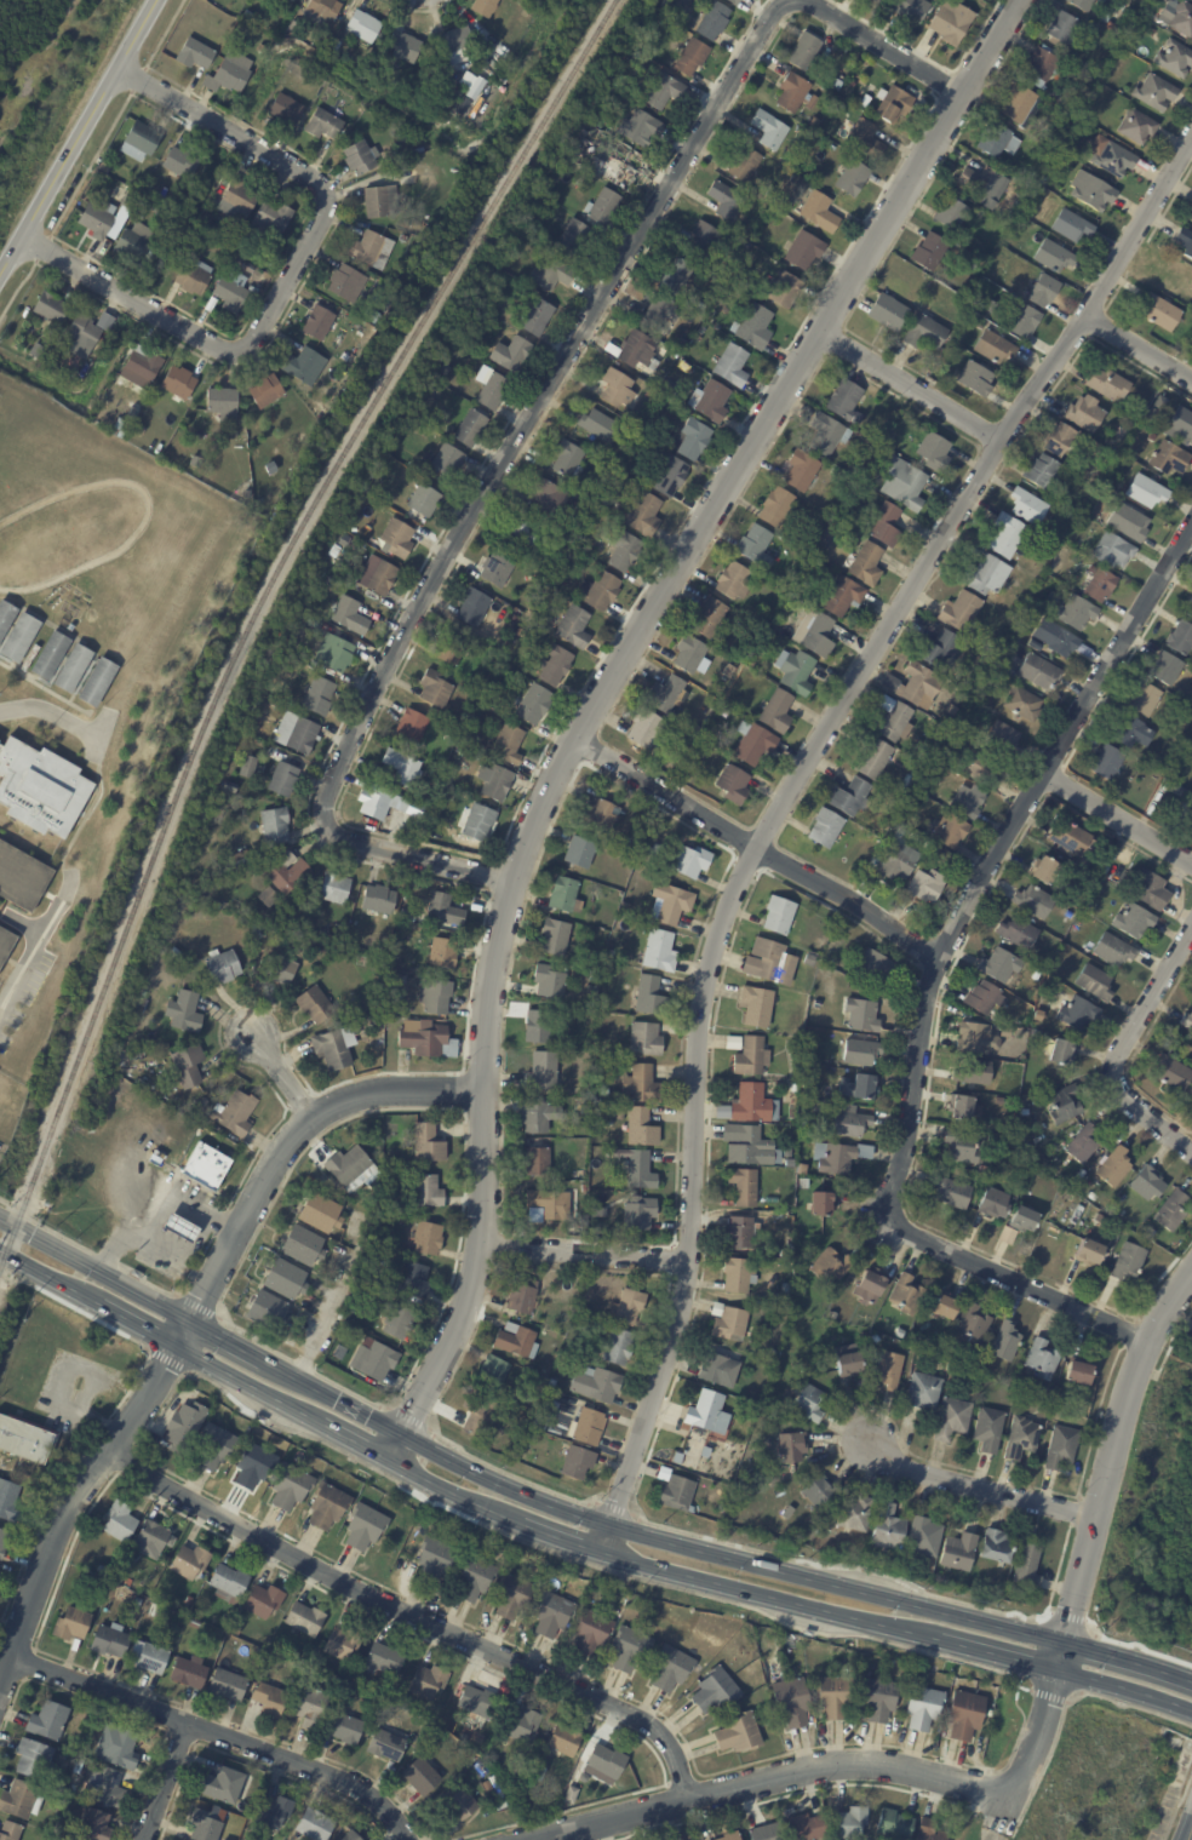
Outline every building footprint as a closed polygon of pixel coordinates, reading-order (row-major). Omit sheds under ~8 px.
[(299,18),(310,0),(334,0),(342,4),(331,25),(323,22),(320,29),(299,18)] [(470,8),(475,0),(499,0),(488,19),(470,8)] [(660,6),(663,0),(670,0),(674,2),(669,11),(660,6)] [(722,33),(721,34),(718,33),(712,42),(695,31),(714,0),(732,11),(727,18),(729,21),(722,33)] [(889,8),(895,0),(924,0),(932,5),(918,25),(905,17),(904,18),(889,8)] [(942,5),(945,0),(948,0),(950,1),(956,5),(957,4),(976,15),(956,48),(941,39),(942,36),(928,28),(941,5),(942,5)] [(1089,15),(1066,0),(1098,0),(1089,15)] [(1177,6),(1181,0),(1191,7),(1191,36),(1190,40),(1157,21),(1169,1),(1177,6)] [(349,7),(355,11),(356,8),(382,24),(371,45),(338,25),(348,7),(349,7)] [(1047,33),(1060,8),(1083,23),(1068,46),(1061,41),(1058,47),(1049,41),(1053,36),(1047,33)] [(1104,12),(1111,16),(1107,23),(1100,18),(1104,12)] [(287,29),(292,21),(298,24),(293,33),(287,29)] [(1106,28),(1108,22),(1114,24),(1111,30),(1106,28)] [(451,67),(439,35),(466,24),(474,44),(465,47),(470,58),(451,67)] [(1148,34),(1152,28),(1157,31),(1153,38),(1148,34)] [(395,30),(423,42),(413,64),(392,55),(395,48),(388,45),(395,30)] [(804,31),(833,51),(826,62),(816,56),(806,73),(786,61),(798,42),(797,41),(803,31),(804,31)] [(205,69),(193,63),(189,69),(174,61),(188,36),(216,52),(206,69),(205,69)] [(704,63),(701,67),(698,65),(690,78),(672,68),(692,36),(712,50),(704,63)] [(1169,36),(1191,51),(1191,68),(1187,65),(1186,68),(1188,69),(1187,71),(1188,73),(1184,80),(1153,61),(1159,52),(1165,56),(1167,52),(1168,50),(1169,50),(1170,48),(1164,45),(1169,36)] [(332,38),(340,44),(336,52),(326,47),(332,38)] [(263,53),(257,50),(260,45),(267,48),(263,53)] [(1027,56),(1032,57),(1038,46),(1067,63),(1062,74),(1055,70),(1048,84),(1037,78),(1033,84),(1024,78),(1026,71),(1020,68),(1027,56)] [(251,61),(246,69),(251,71),(239,93),(231,88),(229,91),(218,85),(214,92),(201,85),(206,75),(212,78),(224,57),(230,59),(235,52),(251,61)] [(629,55),(637,52),(640,59),(632,63),(629,55)] [(671,78),(687,87),(678,102),(670,97),(660,111),(642,101),(660,70),(671,78)] [(784,80),(790,70),(813,84),(804,98),(808,101),(806,104),(802,102),(795,114),(776,103),(783,91),(779,88),(784,80)] [(1082,81),(1087,73),(1096,79),(1090,87),(1082,81)] [(1179,92),(1173,103),(1165,99),(1164,101),(1169,104),(1162,114),(1131,94),(1136,87),(1140,90),(1151,73),(1180,90),(1179,92)] [(830,87),(836,78),(843,84),(837,92),(830,87)] [(853,88),(848,86),(852,79),(856,82),(853,88)] [(1038,98),(1021,125),(1001,113),(1010,97),(1008,94),(1015,82),(1039,97),(1038,98)] [(915,101),(906,114),(902,111),(894,126),(873,114),(882,101),(876,97),(881,88),(888,92),(892,85),(915,98),(915,101)] [(292,126),(268,111),(279,92),(304,108),(292,127),(292,126)] [(449,109),(447,96),(453,94),(455,108),(449,109)] [(865,108),(859,104),(865,94),(871,98),(865,108)] [(607,107),(611,102),(617,105),(613,111),(607,107)] [(804,105),(812,110),(807,116),(801,111),(804,105)] [(334,141),(322,133),(319,139),(304,131),(317,107),(344,122),(334,141)] [(760,141),(764,132),(750,124),(760,108),(790,128),(775,151),(758,142),(760,141)] [(1161,125),(1153,137),(1148,134),(1146,138),(1147,138),(1142,147),(1117,131),(1131,108),(1161,125)] [(663,127),(657,138),(651,134),(643,148),(617,132),(624,119),(629,121),(631,115),(632,116),(637,109),(664,125),(663,127)] [(1068,114),(1065,120),(1056,115),(1060,109),(1068,114)] [(876,128),(871,137),(887,147),(878,160),(846,141),(860,116),(877,126),(876,128)] [(155,131),(162,136),(149,156),(145,154),(139,162),(119,150),(124,142),(122,142),(136,120),(155,131)] [(997,160),(976,147),(993,120),(1014,133),(1012,136),(1021,143),(1014,155),(1004,149),(997,160)] [(395,137),(397,132),(403,136),(400,141),(395,137)] [(1139,160),(1131,171),(1128,168),(1127,168),(1125,167),(1124,171),(1125,172),(1122,179),(1090,161),(1095,154),(1089,151),(1099,134),(1139,157),(1139,160)] [(1068,145),(1062,142),(1066,136),(1072,139),(1068,145)] [(355,176),(353,170),(350,171),(343,159),(345,157),(342,150),(363,139),(378,165),(356,177),(355,176)] [(643,161),(625,191),(588,168),(603,142),(617,150),(620,144),(644,159),(643,161)] [(756,168),(746,184),(727,172),(744,145),(763,156),(756,168)] [(178,150),(183,153),(185,147),(202,156),(188,182),(160,166),(172,147),(178,150)] [(870,173),(854,199),(833,185),(852,157),(872,171),(870,173)] [(107,173),(97,170),(102,159),(111,164),(107,173)] [(967,166),(980,176),(986,166),(1010,180),(997,204),(988,199),(985,206),(979,202),(984,195),(958,179),(967,166)] [(1118,194),(1112,205),(1106,201),(1105,205),(1106,206),(1101,214),(1071,195),(1074,188),(1071,185),(1081,170),(1119,193),(1118,194)] [(803,178),(798,187),(790,182),(795,173),(803,178)] [(241,179),(245,182),(241,187),(259,196),(247,217),(220,201),(235,176),(241,179)] [(716,213),(721,204),(706,195),(716,179),(747,199),(733,224),(715,214),(716,213)] [(389,217),(366,219),(363,189),(396,185),(399,213),(388,214),(389,217)] [(611,220),(606,228),(586,216),(604,187),(624,199),(611,220)] [(770,199),(764,195),(769,187),(775,190),(770,199)] [(831,202),(826,211),(841,219),(832,235),(800,214),(814,189),(832,200),(831,202)] [(128,193),(136,196),(133,202),(126,199),(128,193)] [(933,219),(947,195),(970,208),(957,233),(933,219)] [(142,196),(150,201),(145,208),(138,204),(142,196)] [(107,202),(116,208),(111,216),(115,218),(102,243),(91,237),(93,233),(76,223),(88,202),(96,206),(99,199),(107,202)] [(267,204),(276,210),(280,204),(293,212),(281,235),(253,219),(263,202),(267,204)] [(154,204),(161,207),(157,214),(150,210),(154,204)] [(1095,230),(1091,237),(1084,233),(1077,245),(1051,228),(1064,208),(1096,228),(1095,230)] [(1004,220),(1009,213),(1015,217),(1012,224),(1004,220)] [(597,235),(590,247),(579,241),(569,257),(554,247),(572,218),(598,234),(597,235)] [(689,248),(695,236),(690,234),(700,219),(724,235),(707,262),(687,250),(689,248)] [(136,262),(113,248),(125,228),(131,230),(136,222),(157,234),(139,264),(136,262)] [(396,222),(405,223),(402,230),(394,229),(396,222)] [(205,223),(213,229),(208,235),(201,229),(205,223)] [(1184,228),(1191,233),(1191,260),(1185,256),(1186,252),(1181,248),(1182,247),(1182,246),(1175,241),(1184,228)] [(346,257),(354,240),(360,243),(366,229),(395,242),(382,271),(346,257)] [(826,247),(819,259),(815,257),(806,273),(784,259),(802,229),(827,245),(826,247)] [(910,258),(917,246),(919,247),(929,231),(950,245),(932,274),(910,258)] [(1076,265),(1073,269),(1067,265),(1066,269),(1064,268),(1059,275),(1033,260),(1045,237),(1081,258),(1076,265)] [(574,275),(567,287),(558,281),(550,293),(527,280),(535,266),(540,269),(543,264),(545,264),(549,257),(575,273),(574,275)] [(695,268),(677,298),(659,287),(677,257),(695,268)] [(200,297),(191,292),(190,294),(179,288),(180,286),(173,282),(185,260),(193,264),(195,259),(212,269),(210,274),(212,275),(200,297)] [(247,263),(254,268),(251,274),(243,270),(247,263)] [(338,271),(342,264),(368,280),(356,300),(351,297),(348,303),(327,290),(331,282),(328,281),(336,270),(338,271)] [(218,298),(211,294),(222,276),(227,279),(231,270),(247,280),(242,288),(248,292),(235,316),(220,308),(224,302),(218,298)] [(801,290),(787,310),(767,298),(783,270),(804,283),(801,290)] [(1050,304),(1049,305),(1048,304),(1044,310),(1027,299),(1043,273),(1062,285),(1050,304)] [(61,300),(69,306),(57,327),(31,311),(44,291),(61,300)] [(886,323),(881,321),(878,323),(866,316),(881,292),(911,310),(898,332),(886,323)] [(1145,316),(1148,311),(1146,310),(1148,305),(1144,303),(1150,292),(1184,313),(1170,333),(1144,317),(1145,316)] [(640,323),(658,293),(676,304),(658,334),(640,323)] [(543,331),(538,339),(518,327),(537,298),(555,310),(543,331)] [(769,340),(762,352),(734,336),(734,334),(728,331),(734,321),(740,326),(755,303),(774,315),(766,329),(773,334),(769,340)] [(1032,336),(1030,334),(1026,340),(1008,329),(1024,304),(1043,316),(1032,336)] [(321,343),(300,331),(315,305),(336,316),(321,343)] [(373,325),(362,316),(368,308),(379,316),(373,325)] [(94,327),(102,332),(90,350),(64,334),(79,310),(88,317),(88,319),(92,321),(91,325),(94,327)] [(912,348),(901,342),(918,313),(950,331),(938,351),(921,342),(916,350),(912,348)] [(985,325),(982,329),(975,326),(979,321),(985,325)] [(477,327),(472,336),(466,332),(471,323),(477,327)] [(643,366),(638,362),(634,369),(617,359),(626,344),(624,343),(634,328),(663,346),(658,355),(657,354),(653,359),(660,363),(654,372),(643,366)] [(1018,348),(1019,349),(1013,359),(1009,356),(1005,360),(1004,359),(999,366),(973,350),(986,328),(1018,348)] [(534,346),(522,365),(525,366),(517,377),(488,359),(498,343),(506,349),(515,336),(534,346)] [(617,359),(597,346),(602,339),(621,350),(617,359)] [(27,357),(34,343),(45,349),(36,362),(27,357)] [(749,377),(745,383),(750,385),(746,392),(741,389),(740,390),(711,372),(716,363),(714,363),(712,363),(711,361),(711,359),(714,356),(716,356),(718,356),(720,359),(729,343),(750,355),(740,369),(750,376),(749,377)] [(137,345),(164,361),(147,391),(119,376),(136,345),(137,345)] [(300,352),(304,346),(327,361),(311,388),(281,369),(290,355),(296,360),(300,352)] [(350,359),(346,362),(340,359),(343,354),(350,359)] [(990,391),(986,399),(956,380),(969,360),(996,376),(990,385),(992,388),(990,391)] [(448,365),(437,383),(431,379),(442,361),(448,365)] [(678,368),(683,361),(692,367),(687,374),(678,368)] [(190,377),(197,382),(185,402),(159,386),(171,366),(178,369),(179,367),(191,374),(190,377)] [(601,396),(608,385),(601,380),(609,367),(635,382),(630,390),(637,395),(634,400),(632,400),(627,408),(621,405),(619,409),(601,399),(601,396)] [(1084,385),(1095,367),(1106,373),(1108,369),(1133,385),(1124,400),(1118,396),(1113,402),(1084,385)] [(498,405),(493,413),(475,401),(493,372),(511,384),(498,405)] [(259,409),(248,394),(254,389),(252,386),(265,378),(268,382),(274,377),(285,394),(259,409)] [(724,415),(720,425),(686,406),(695,389),(703,392),(710,378),(733,391),(723,408),(728,411),(724,415)] [(846,379),(865,391),(853,411),(864,418),(858,428),(849,422),(848,423),(824,407),(843,378),(846,379)] [(644,396),(651,388),(659,394),(653,402),(644,396)] [(230,390),(237,390),(236,414),(235,414),(235,423),(219,423),(219,413),(206,413),(207,389),(230,390)] [(434,396),(429,406),(422,401),(428,392),(434,396)] [(1064,418),(1071,405),(1074,407),(1081,396),(1085,400),(1088,395),(1099,402),(1096,407),(1108,413),(1094,436),(1064,418)] [(1161,395),(1169,401),(1162,413),(1152,407),(1161,395)] [(314,402),(326,412),(321,418),(309,409),(314,402)] [(1179,405),(1191,413),(1191,442),(1190,441),(1186,446),(1163,431),(1179,405)] [(133,423),(125,418),(131,408),(138,412),(133,423)] [(476,441),(470,449),(452,438),(470,408),(488,420),(476,441)] [(575,425),(583,413),(588,417),(592,408),(621,426),(611,446),(575,425)] [(1146,415),(1150,409),(1159,417),(1156,422),(1146,415)] [(809,426),(818,412),(847,429),(829,459),(808,447),(818,431),(809,426)] [(707,446),(701,455),(700,454),(694,464),(676,452),(680,448),(674,445),(690,417),(715,432),(710,438),(711,440),(707,446)] [(1062,459),(1043,448),(1056,425),(1058,426),(1060,422),(1078,432),(1062,459)] [(141,426),(145,429),(141,437),(136,434),(141,426)] [(1127,432),(1122,441),(1113,437),(1119,428),(1127,432)] [(952,446),(946,455),(951,459),(940,475),(924,465),(927,460),(915,453),(929,431),(952,446)] [(1146,438),(1150,432),(1157,437),(1153,443),(1146,438)] [(552,470),(551,469),(558,457),(554,454),(563,438),(586,453),(578,466),(584,470),(578,480),(572,477),(569,481),(552,470)] [(1191,455),(1181,475),(1171,469),(1168,476),(1148,465),(1163,440),(1191,455)] [(465,457),(452,480),(430,468),(443,442),(465,455),(465,457)] [(784,482),(793,466),(787,463),(797,448),(823,465),(814,477),(819,481),(814,488),(809,486),(804,494),(784,482)] [(686,477),(678,489),(677,489),(670,500),(653,489),(666,468),(661,465),(667,454),(690,468),(687,472),(688,474),(686,477)] [(929,478),(917,497),(925,501),(917,515),(879,492),(889,475),(883,470),(893,454),(929,477),(929,478)] [(1058,472),(1045,491),(1022,476),(1028,468),(1030,468),(1036,459),(1038,460),(1043,454),(1062,465),(1058,472)] [(191,457),(201,459),(199,469),(189,465),(191,457)] [(1066,465),(1070,458),(1083,465),(1079,472),(1066,465)] [(1150,480),(1170,492),(1164,503),(1159,500),(1157,504),(1156,503),(1151,510),(1125,494),(1137,472),(1150,480)] [(571,497),(555,522),(528,506),(532,500),(528,498),(540,477),(571,495),(571,497)] [(442,498),(429,520),(426,520),(423,527),(407,517),(411,510),(406,506),(420,482),(443,497),(442,498)] [(594,487),(589,495),(581,491),(586,482),(594,487)] [(1048,509),(1036,527),(1012,511),(1015,505),(1013,503),(1015,499),(1010,497),(1016,486),(1032,495),(1035,491),(1041,494),(1037,499),(1049,506),(1048,509)] [(778,531),(758,520),(764,506),(763,505),(770,492),(773,493),(776,487),(797,498),(778,531)] [(377,488),(383,492),(378,499),(372,495),(377,488)] [(657,528),(651,540),(623,523),(642,491),(663,503),(654,517),(661,521),(657,528)] [(581,511),(577,508),(581,499),(588,503),(581,511)] [(902,512),(893,528),(902,534),(892,550),(865,533),(884,500),(902,511),(902,512)] [(1110,511),(1114,501),(1119,504),(1114,514),(1110,511)] [(1146,537),(1141,544),(1113,528),(1127,505),(1151,520),(1146,528),(1150,531),(1146,537)] [(1067,517),(1070,511),(1077,515),(1074,521),(1067,517)] [(1009,561),(987,549),(997,533),(991,529),(1002,512),(1028,528),(1009,561)] [(173,539),(188,515),(193,517),(178,543),(173,539)] [(504,531),(512,518),(517,521),(521,515),(550,533),(538,551),(504,531)] [(414,532),(408,541),(413,544),(403,561),(388,551),(390,546),(378,539),(391,517),(414,532)] [(196,518),(202,522),(187,546),(182,544),(196,518)] [(741,555),(734,551),(743,537),(745,538),(753,523),(774,535),(763,554),(773,560),(767,571),(741,555)] [(630,567),(625,575),(607,564),(617,548),(611,544),(620,531),(642,544),(640,550),(642,551),(632,567),(630,566),(630,567)] [(1137,551),(1133,560),(1130,557),(1122,569),(1116,564),(1112,569),(1090,556),(1107,531),(1139,550),(1137,551)] [(883,552),(875,567),(883,573),(872,590),(847,574),(867,540),(884,551),(883,552)] [(571,563),(562,557),(568,546),(578,552),(571,563)] [(510,575),(500,590),(478,578),(483,569),(482,568),(487,558),(489,560),(494,551),(516,563),(510,575)] [(1005,581),(997,595),(990,590),(985,597),(959,581),(969,564),(976,568),(986,554),(1013,569),(1005,581)] [(388,591),(384,600),(355,583),(371,555),(400,572),(388,591)] [(543,563),(546,557),(551,560),(548,566),(543,563)] [(715,589),(718,584),(716,583),(724,569),(727,569),(732,561),(751,573),(744,585),(750,589),(743,601),(737,597),(734,602),(715,590),(715,589)] [(1099,568),(1119,579),(1107,600),(1106,598),(1101,604),(1084,595),(1095,575),(1089,572),(1093,566),(1099,569),(1099,568)] [(613,603),(612,604),(609,603),(602,614),(583,602),(586,597),(578,592),(585,581),(592,586),(602,571),(623,583),(619,589),(620,590),(613,603)] [(867,592),(856,609),(850,606),(842,620),(820,607),(839,574),(867,591),(867,592)] [(784,587),(776,583),(780,578),(787,581),(784,587)] [(487,608),(475,630),(454,618),(464,602),(462,601),(469,587),(492,601),(487,608)] [(936,619),(945,604),(951,608),(963,590),(984,602),(964,636),(936,619)] [(1054,603),(1047,598),(1051,590),(1059,596),(1054,603)] [(1181,612),(1191,618),(1191,592),(1181,612)] [(1100,613),(1095,623),(1089,619),(1081,632),(1058,619),(1058,620),(1053,617),(1060,604),(1065,607),(1073,594),(1101,612),(1100,613)] [(360,604),(355,614),(369,623),(362,637),(328,620),(342,595),(360,604)] [(699,608),(706,596),(729,609),(711,642),(690,630),(699,614),(697,613),(699,608)] [(18,612),(0,644),(0,601),(18,612)] [(583,631),(581,632),(591,637),(583,652),(554,635),(572,603),(591,617),(583,631)] [(835,624),(826,640),(835,646),(826,661),(798,644),(818,612),(836,623),(835,624)] [(16,665),(0,655),(0,652),(22,613),(39,624),(16,665)] [(511,621),(515,613),(522,617),(517,625),(511,621)] [(310,614),(320,619),(315,627),(305,623),(310,614)] [(1093,650),(1094,652),(1089,658),(1074,649),(1073,653),(1072,652),(1066,660),(1048,649),(1049,647),(1032,636),(1043,618),(1082,641),(1081,643),(1093,650)] [(1182,620),(1191,626),(1191,648),(1186,658),(1165,646),(1167,643),(1165,642),(1170,634),(1173,635),(1182,620)] [(522,638),(515,635),(518,627),(526,632),(522,638)] [(924,642),(925,640),(933,644),(944,629),(967,643),(946,675),(916,655),(924,642)] [(63,657),(47,683),(29,673),(52,632),(70,642),(63,657)] [(454,669),(431,657),(445,632),(468,644),(454,669)] [(701,660),(692,677),(672,665),(681,652),(676,649),(684,635),(709,649),(701,660)] [(351,655),(354,657),(348,667),(345,666),(342,676),(317,664),(331,636),(355,647),(351,655)] [(566,676),(565,676),(563,675),(554,689),(538,680),(543,671),(538,667),(543,660),(548,663),(551,658),(546,654),(552,643),(574,657),(568,665),(571,667),(566,676)] [(52,686),(75,644),(93,654),(70,695),(52,686)] [(1038,653),(1031,649),(1033,644),(1042,648),(1038,653)] [(814,667),(806,682),(813,687),(806,699),(779,684),(784,675),(779,671),(780,669),(774,666),(783,650),(789,654),(790,653),(796,655),(798,650),(818,661),(814,667)] [(1156,660),(1162,650),(1186,665),(1171,688),(1147,673),(1156,660)] [(973,671),(984,652),(992,658),(982,676),(973,671)] [(1062,673),(1053,690),(1051,689),(1049,693),(1018,673),(1030,652),(1064,671),(1062,673)] [(107,681),(92,709),(74,698),(97,657),(115,667),(107,681)] [(882,684),(889,675),(901,682),(900,684),(905,688),(912,678),(904,672),(912,660),(944,681),(927,707),(922,705),(918,710),(894,694),(895,693),(882,684)] [(728,665),(737,670),(729,680),(722,675),(728,665)] [(443,711),(419,699),(424,688),(419,686),(426,669),(443,676),(441,682),(454,688),(443,711)] [(1013,681),(1005,676),(1010,670),(1016,675),(1013,681)] [(665,687),(671,675),(687,683),(683,690),(689,694),(681,710),(675,706),(669,717),(643,704),(655,682),(664,687),(665,687)] [(336,687),(328,703),(331,704),(325,718),(299,707),(313,676),(336,686),(336,687)] [(1128,707),(1144,682),(1164,694),(1148,720),(1128,707)] [(548,710),(544,717),(541,716),(534,728),(514,715),(534,683),(554,695),(550,703),(551,704),(548,710)] [(1043,704),(1039,709),(1043,711),(1035,724),(1003,706),(1016,684),(1044,701),(1043,704)] [(793,700),(784,716),(792,721),(784,736),(757,721),(776,688),(795,698),(793,700)] [(895,745),(870,729),(879,712),(888,717),(889,713),(878,706),(884,695),(896,703),(898,701),(916,712),(909,724),(913,727),(905,741),(900,738),(895,745)] [(950,704),(959,710),(955,717),(946,712),(950,704)] [(626,739),(635,724),(631,722),(641,707),(665,722),(648,752),(626,739)] [(402,716),(406,709),(429,720),(417,744),(394,733),(402,716)] [(1117,722),(1124,712),(1145,724),(1144,726),(1156,734),(1147,749),(1136,743),(1131,750),(1108,736),(1117,722)] [(703,713),(711,720),(706,727),(698,721),(703,713)] [(320,728),(306,757),(283,747),(297,717),(320,728)] [(1015,745),(1013,747),(1019,751),(1013,759),(984,741),(997,720),(1021,735),(1015,745)] [(779,741),(770,755),(766,751),(753,769),(733,757),(744,736),(737,732),(743,722),(750,727),(751,723),(780,740),(779,741)] [(522,758),(517,768),(489,755),(505,723),(526,734),(515,755),(522,758)] [(468,735),(465,741),(458,738),(462,732),(468,735)] [(876,784),(854,770),(865,752),(859,749),(867,734),(895,751),(876,784)] [(7,808),(0,804),(0,783),(1,780),(0,779),(0,762),(10,736),(39,752),(42,746),(80,769),(78,775),(93,787),(63,842),(47,831),(41,837),(4,816),(7,808)] [(1003,768),(998,776),(1001,778),(993,791),(965,774),(973,763),(957,755),(963,744),(1003,767),(1003,768)] [(1121,767),(1111,783),(1090,770),(1093,768),(1091,767),(1096,758),(1098,758),(1106,744),(1127,756),(1121,767)] [(418,770),(408,791),(391,784),(397,772),(380,763),(388,749),(422,764),(418,770)] [(472,752),(478,755),(476,761),(470,758),(472,752)] [(256,761),(251,780),(236,776),(242,757),(256,761)] [(298,780),(293,792),(291,791),(287,799),(265,790),(277,762),(299,772),(296,779),(298,780)] [(751,779),(745,789),(750,792),(739,808),(723,798),(727,793),(715,786),(728,763),(751,778),(751,779)] [(514,775),(502,806),(480,796),(485,784),(477,780),(482,772),(488,774),(493,766),(515,775),(514,775)] [(432,767),(440,770),(436,778),(437,779),(434,787),(425,784),(432,767)] [(451,786),(441,781),(447,767),(457,770),(451,786)] [(825,803),(835,787),(844,793),(855,776),(872,787),(863,803),(869,807),(865,814),(859,810),(853,820),(825,803)] [(224,783),(234,787),(231,795),(220,791),(224,783)] [(901,790),(905,783),(910,786),(906,792),(901,790)] [(382,824),(359,814),(362,804),(360,803),(365,791),(367,792),(371,784),(395,793),(382,824)] [(967,789),(970,791),(974,787),(988,796),(981,807),(980,807),(978,810),(980,813),(974,822),(950,807),(963,786),(967,789)] [(621,807),(611,832),(580,819),(586,806),(591,807),(597,796),(621,807)] [(487,835),(483,846),(460,836),(474,803),(498,814),(493,829),(491,827),(487,835)] [(287,818),(288,825),(286,826),(290,843),(287,843),(288,849),(268,856),(268,850),(265,852),(265,847),(264,847),(259,813),(286,808),(287,818)] [(838,833),(829,852),(807,838),(816,822),(814,821),(821,808),(846,822),(838,833)] [(959,844),(955,853),(930,838),(947,813),(970,827),(959,844)] [(1184,827),(1191,813),(1191,832),(1184,827)] [(429,814),(436,818),(432,829),(424,825),(429,814)] [(1093,836),(1091,838),(1100,843),(1095,850),(1088,846),(1081,858),(1073,853),(1071,858),(1056,849),(1059,844),(1048,837),(1054,827),(1059,830),(1060,826),(1061,826),(1066,819),(1093,836)] [(575,864),(563,859),(573,835),(597,843),(588,869),(575,864)] [(30,912),(0,895),(0,840),(53,871),(30,912)] [(707,867),(705,871),(700,869),(695,879),(670,869),(681,844),(689,849),(692,846),(695,847),(697,846),(714,854),(707,867)] [(904,879),(902,879),(898,885),(887,878),(884,881),(875,875),(893,844),(901,849),(905,846),(922,856),(906,882),(904,879)] [(648,846),(657,850),(654,856),(646,852),(648,846)] [(933,856),(929,854),(933,848),(940,852),(938,859),(933,856)] [(287,850),(297,860),(285,871),(287,873),(300,860),(311,872),(285,898),(262,872),(275,859),(276,860),(287,849),(287,850)] [(245,850),(252,865),(234,873),(227,859),(245,850)] [(1027,875),(1039,855),(1058,866),(1045,885),(1027,875)] [(1169,892),(1173,894),(1162,912),(1129,892),(1144,867),(1167,881),(1162,888),(1169,892)] [(938,875),(949,881),(934,906),(927,902),(924,906),(904,895),(917,871),(927,877),(932,870),(938,875)] [(326,873),(351,882),(344,907),(317,899),(326,873)] [(556,908),(549,906),(556,875),(580,882),(575,899),(584,901),(580,913),(572,911),(572,912),(556,908)] [(683,911),(682,910),(676,928),(657,921),(664,900),(652,896),(657,881),(697,894),(690,912),(683,911)] [(313,882),(319,884),(315,895),(308,893),(313,882)] [(1012,900),(1016,890),(1021,893),(1024,889),(1026,890),(1031,883),(1056,899),(1044,921),(1032,913),(1030,918),(1020,913),(1022,908),(1010,900),(1012,900)] [(391,917),(361,910),(366,887),(374,888),(374,885),(388,889),(388,892),(396,893),(391,917)] [(268,888),(279,899),(268,910),(257,898),(268,888)] [(451,896),(452,896),(448,908),(466,912),(462,933),(424,924),(432,892),(451,896)] [(792,921),(786,936),(763,928),(769,910),(767,908),(772,895),(797,905),(792,921)] [(621,901),(630,905),(627,915),(619,912),(621,901)] [(1157,921),(1152,929),(1147,927),(1139,940),(1112,924),(1118,912),(1123,916),(1131,901),(1159,917),(1157,921)] [(481,911),(480,913),(470,911),(472,905),(482,907),(481,911)] [(1071,919),(1065,916),(1067,911),(1074,915),(1072,919),(1071,919)] [(568,942),(563,957),(540,951),(544,934),(541,933),(545,916),(573,923),(568,942)] [(1014,944),(995,933),(1002,922),(1009,927),(1015,916),(1041,930),(1028,952),(1014,944)] [(251,927),(259,925),(260,940),(252,940),(251,927)] [(17,936),(0,968),(0,927),(17,936)] [(677,959),(674,973),(642,965),(651,928),(675,934),(670,955),(677,956),(677,959)] [(1117,938),(1139,951),(1133,961),(1128,958),(1125,963),(1122,961),(1118,968),(1093,952),(1105,932),(1117,938)] [(746,973),(741,971),(747,955),(750,956),(757,936),(787,946),(785,953),(798,957),(789,987),(746,973)] [(458,942),(454,970),(428,967),(432,938),(458,942)] [(898,964),(890,976),(887,974),(882,984),(855,968),(869,946),(898,964)] [(1019,970),(1018,974),(1013,971),(1004,985),(978,969),(984,958),(988,961),(997,946),(1024,962),(1019,970)] [(172,948),(182,957),(176,964),(166,955),(172,948)] [(233,951),(242,975),(233,979),(234,981),(222,986),(222,984),(213,986),(204,962),(210,959),(207,953),(216,950),(218,956),(233,951)] [(298,965),(286,990),(262,976),(274,952),(298,965)] [(807,953),(816,957),(813,967),(803,963),(807,953)] [(601,967),(594,965),(596,955),(603,956),(601,967)] [(1112,996),(1107,1003),(1074,984),(1087,962),(1113,978),(1108,985),(1111,986),(1108,990),(1113,993),(1112,996)] [(537,993),(538,984),(533,982),(537,963),(549,965),(548,970),(567,974),(563,999),(537,994),(537,993)] [(1037,981),(1032,978),(1036,970),(1041,973),(1037,981)] [(392,974),(400,974),(399,984),(391,982),(392,974)] [(660,979),(658,996),(670,997),(667,1015),(635,1011),(640,974),(660,976),(660,979)] [(452,991),(451,999),(448,999),(446,1018),(423,1015),(424,1004),(418,1004),(422,980),(453,984),(452,991)] [(1004,1001),(1001,1008),(993,1003),(990,1010),(998,1015),(992,1024),(984,1019),(985,1016),(962,1003),(967,994),(969,994),(975,985),(979,986),(982,980),(1002,991),(999,994),(1005,998),(1004,1001)] [(314,1025),(305,1013),(303,1014),(293,1002),(315,985),(337,1014),(316,1028),(314,1025)] [(773,997),(768,1028),(744,1025),(747,1003),(740,1002),(743,986),(774,991),(773,997)] [(199,996),(194,1014),(202,1016),(197,1036),(168,1028),(172,1016),(167,1015),(170,1005),(174,1007),(179,991),(199,996)] [(1101,1014),(1096,1021),(1091,1019),(1082,1033),(1056,1016),(1062,1005),(1066,1008),(1076,994),(1102,1011),(1101,1014)] [(876,1016),(876,1019),(881,1020),(879,1032),(848,1027),(850,1013),(846,1011),(847,998),(878,1002),(876,1016)] [(1032,1018),(1036,1009),(1045,1013),(1042,1021),(1032,1018)] [(527,1019),(527,1010),(550,1011),(548,1043),(525,1042),(527,1019)] [(1188,1016),(1191,1010),(1191,1033),(1177,1025),(1180,1021),(1185,1014),(1188,1016)] [(458,1042),(457,1060),(414,1057),(414,1050),(397,1049),(399,1031),(419,1032),(419,1021),(431,1022),(431,1027),(447,1027),(447,1041),(458,1042)] [(659,1025),(658,1036),(664,1036),(663,1056),(643,1055),(643,1053),(630,1051),(631,1021),(659,1024),(659,1025)] [(990,1037),(990,1038),(987,1037),(986,1047),(988,1047),(987,1054),(957,1050),(958,1038),(962,1038),(962,1034),(959,1034),(961,1021),(991,1026),(990,1037)] [(314,1056),(309,1039),(351,1027),(355,1043),(346,1045),(353,1067),(328,1073),(323,1054),(315,1056),(314,1056)] [(770,1057),(770,1066),(763,1066),(763,1074),(734,1073),(734,1054),(743,1054),(744,1036),(764,1036),(763,1050),(770,1050),(770,1057)] [(1077,1045),(1074,1054),(1076,1054),(1073,1060),(1072,1060),(1070,1066),(1050,1060),(1056,1037),(1077,1044),(1077,1045)] [(884,1045),(883,1055),(875,1054),(872,1066),(843,1064),(847,1039),(884,1043),(884,1045)] [(206,1062),(195,1066),(202,1085),(183,1093),(168,1056),(199,1044),(206,1062)] [(556,1077),(556,1090),(525,1089),(526,1072),(532,1072),(533,1051),(557,1051),(556,1077)] [(813,1053),(812,1062),(802,1061),(803,1051),(813,1053)] [(1159,1066),(1159,1065),(1156,1062),(1161,1053),(1191,1068),(1180,1090),(1157,1078),(1159,1072),(1157,1071),(1159,1066)] [(974,1083),(952,1081),(953,1070),(959,1071),(961,1065),(962,1066),(963,1059),(969,1060),(969,1059),(973,1059),(973,1060),(992,1062),(990,1085),(974,1083)] [(653,1066),(652,1083),(661,1083),(660,1102),(631,1101),(632,1094),(621,1093),(623,1077),(631,1077),(632,1064),(653,1064),(653,1066)] [(877,1078),(876,1085),(879,1087),(878,1095),(875,1095),(873,1100),(839,1095),(842,1077),(856,1079),(858,1073),(877,1076),(877,1078)] [(149,1085),(145,1090),(137,1084),(141,1079),(149,1085)] [(716,1118),(716,1106),(732,1106),(732,1099),(740,1099),(740,1082),(764,1083),(764,1100),(779,1100),(779,1120),(772,1120),(772,1122),(732,1122),(732,1119),(716,1119),(716,1118)] [(1077,1083),(1083,1094),(1077,1097),(1084,1112),(1056,1125),(1050,1113),(1055,1111),(1048,1096),(1077,1082),(1077,1083)] [(155,1089),(160,1091),(155,1099),(150,1095),(155,1089)] [(251,1128),(241,1141),(208,1119),(218,1105),(224,1110),(236,1091),(248,1099),(250,1097),(258,1102),(243,1123),(251,1128)] [(952,1112),(956,1094),(975,1097),(975,1105),(982,1106),(981,1117),(973,1116),(973,1120),(952,1117),(952,1112)] [(196,1107),(202,1099),(208,1102),(201,1111),(196,1107)] [(548,1108),(548,1134),(525,1134),(525,1124),(522,1124),(522,1111),(525,1111),(525,1102),(548,1102),(548,1108)] [(856,1107),(856,1113),(875,1116),(873,1127),(867,1125),(866,1131),(864,1131),(863,1137),(833,1134),(836,1111),(837,1111),(838,1104),(856,1106),(856,1107)] [(649,1108),(648,1127),(660,1127),(659,1146),(627,1145),(629,1106),(649,1107),(649,1108)] [(1089,1122),(1098,1129),(1094,1133),(1099,1136),(1098,1139),(1102,1142),(1083,1165),(1065,1151),(1089,1122)] [(435,1124),(435,1142),(446,1142),(446,1160),(414,1160),(414,1123),(435,1123),(435,1124)] [(775,1146),(775,1151),(783,1151),(781,1164),(774,1164),(774,1165),(728,1164),(728,1145),(723,1145),(724,1124),(762,1125),(761,1141),(775,1141),(775,1146)] [(947,1130),(976,1134),(975,1136),(984,1136),(981,1152),(980,1152),(978,1165),(947,1160),(950,1143),(944,1142),(946,1130),(947,1130)] [(550,1148),(550,1175),(525,1175),(525,1148),(529,1148),(529,1140),(543,1140),(543,1148),(550,1148)] [(225,1158),(231,1162),(213,1193),(180,1174),(199,1141),(225,1158)] [(873,1147),(872,1159),(858,1158),(856,1167),(850,1165),(849,1176),(819,1173),(820,1160),(814,1159),(816,1142),(858,1147),(858,1145),(873,1146),(873,1147)] [(1127,1148),(1130,1152),(1127,1157),(1130,1159),(1129,1163),(1133,1165),(1114,1188),(1096,1173),(1121,1143),(1127,1148)] [(378,1170),(348,1194),(323,1164),(339,1151),(343,1156),(356,1145),(378,1170)] [(649,1152),(649,1174),(658,1174),(658,1188),(627,1188),(627,1158),(613,1157),(613,1150),(649,1151),(649,1152)] [(807,1175),(797,1174),(800,1164),(808,1165),(807,1175)] [(1147,1164),(1156,1171),(1164,1179),(1162,1181),(1169,1186),(1159,1198),(1154,1194),(1148,1202),(1129,1186),(1146,1164),(1147,1164)] [(951,1165),(967,1170),(964,1177),(949,1173),(951,1165)] [(758,1170),(757,1208),(737,1206),(737,1183),(728,1183),(728,1169),(758,1170)] [(445,1193),(445,1206),(414,1205),(416,1175),(437,1175),(437,1190),(445,1190),(445,1193)] [(967,1185),(973,1187),(965,1211),(936,1202),(939,1194),(936,1193),(938,1188),(933,1186),(936,1175),(967,1185)] [(1061,1175),(1068,1181),(1065,1187),(1056,1181),(1061,1175)] [(376,1179),(382,1185),(374,1192),(368,1185),(376,1179)] [(1070,1186),(1073,1182),(1078,1186),(1074,1191),(1070,1186)] [(1010,1196),(1007,1203),(1013,1205),(1005,1220),(998,1216),(997,1219),(987,1215),(986,1215),(978,1211),(988,1186),(1010,1196)] [(1190,1198),(1191,1200),(1191,1202),(1185,1210),(1188,1213),(1173,1233),(1158,1222),(1163,1217),(1157,1213),(1177,1187),(1191,1197),(1190,1198)] [(342,1206),(337,1216),(344,1219),(338,1229),(332,1226),(327,1236),(297,1219),(311,1191),(342,1206)] [(543,1220),(526,1219),(527,1208),(526,1208),(526,1191),(571,1193),(569,1221),(543,1220)] [(835,1194),(835,1203),(833,1203),(832,1216),(813,1215),(813,1192),(835,1193),(835,1194)] [(1095,1202),(1088,1197),(1091,1192),(1098,1196),(1095,1202)] [(657,1213),(657,1220),(651,1220),(651,1231),(624,1229),(624,1203),(636,1203),(636,1198),(657,1198),(657,1213)] [(1027,1209),(1039,1214),(1031,1232),(1026,1229),(1024,1233),(1008,1226),(1009,1221),(1010,1221),(1018,1204),(1027,1209)] [(592,1208),(607,1209),(607,1217),(591,1216),(592,1208)] [(1090,1213),(1102,1214),(1101,1223),(1089,1222),(1090,1213)] [(724,1226),(728,1226),(729,1216),(755,1217),(755,1222),(761,1223),(760,1244),(753,1244),(753,1249),(723,1248),(724,1226)] [(161,1232),(170,1217),(199,1233),(190,1249),(161,1232)] [(442,1240),(440,1250),(439,1249),(436,1256),(406,1250),(408,1237),(414,1238),(419,1221),(443,1227),(441,1237),(443,1238),(442,1240)] [(321,1250),(326,1253),(321,1262),(315,1259),(310,1268),(279,1251),(294,1223),(325,1239),(320,1249),(321,1250)] [(1087,1265),(1073,1260),(1083,1237),(1105,1246),(1096,1265),(1090,1262),(1089,1266),(1087,1265)] [(1125,1274),(1124,1274),(1122,1280),(1111,1276),(1125,1242),(1148,1251),(1137,1279),(1125,1274)] [(841,1257),(842,1259),(846,1256),(854,1265),(835,1286),(823,1274),(819,1278),(808,1268),(829,1246),(841,1257)] [(781,1250),(791,1251),(790,1259),(780,1257),(781,1250)] [(286,1262),(306,1273),(302,1283),(309,1285),(303,1296),(297,1292),(292,1302),(262,1285),(276,1257),(286,1262)] [(724,1291),(726,1273),(723,1273),(726,1257),(751,1260),(750,1274),(757,1276),(757,1284),(750,1284),(749,1294),(724,1291)] [(429,1286),(425,1299),(397,1290),(407,1260),(429,1267),(425,1282),(430,1283),(429,1286)] [(879,1272),(889,1277),(876,1306),(870,1302),(867,1307),(860,1303),(863,1300),(853,1295),(866,1265),(879,1272)] [(904,1272),(913,1277),(911,1284),(913,1286),(915,1284),(927,1290),(913,1318),(901,1312),(902,1308),(888,1301),(902,1272),(904,1272)] [(538,1284),(537,1289),(538,1289),(534,1302),(538,1302),(535,1309),(533,1308),(531,1315),(505,1309),(512,1283),(515,1284),(517,1276),(538,1282),(538,1284)] [(642,1313),(638,1312),(634,1328),(613,1320),(615,1314),(609,1312),(612,1302),(619,1305),(624,1288),(648,1296),(642,1313)] [(292,1317),(286,1329),(280,1325),(275,1332),(245,1317),(259,1289),(290,1305),(285,1314),(292,1317)] [(789,1297),(789,1305),(780,1303),(781,1292),(790,1294),(789,1297)] [(950,1299),(959,1303),(951,1320),(930,1311),(938,1292),(950,1299)] [(750,1312),(744,1342),(729,1340),(729,1341),(711,1336),(715,1318),(721,1319),(721,1317),(707,1314),(710,1301),(723,1305),(723,1306),(750,1312)] [(976,1305),(981,1307),(978,1313),(980,1314),(981,1313),(993,1318),(980,1348),(959,1339),(962,1332),(956,1329),(968,1301),(976,1305)] [(413,1325),(407,1336),(406,1335),(402,1342),(382,1332),(385,1325),(383,1324),(394,1302),(417,1314),(412,1324),(413,1325)] [(831,1311),(838,1313),(836,1319),(830,1317),(831,1311)] [(1007,1320),(1015,1324),(1013,1329),(1018,1331),(1018,1334),(1024,1336),(1013,1363),(990,1353),(1004,1319),(1007,1320)] [(493,1347),(499,1330),(515,1336),(515,1334),(504,1330),(506,1322),(538,1334),(534,1343),(539,1345),(533,1360),(528,1358),(527,1359),(493,1347)] [(635,1340),(629,1362),(627,1362),(625,1368),(602,1362),(612,1328),(636,1334),(635,1340)] [(906,1331),(902,1339),(896,1336),(899,1329),(906,1331)] [(876,1334),(881,1340),(876,1343),(871,1337),(876,1334)] [(1041,1339),(1049,1342),(1047,1347),(1062,1354),(1050,1382),(1037,1376),(1039,1372),(1024,1365),(1037,1336),(1041,1339)] [(376,1341),(401,1355),(394,1370),(389,1368),(382,1383),(357,1371),(374,1341),(376,1341)] [(847,1376),(841,1378),(833,1348),(855,1343),(863,1372),(847,1376)] [(339,1354),(333,1365),(325,1360),(331,1349),(339,1354)] [(896,1393),(887,1391),(888,1385),(882,1383),(883,1381),(876,1380),(882,1351),(905,1357),(896,1393)] [(732,1360),(723,1386),(698,1377),(706,1352),(732,1360)] [(485,1362),(488,1353),(512,1366),(499,1392),(475,1378),(485,1362)] [(1077,1363),(1095,1366),(1090,1387),(1067,1381),(1072,1362),(1077,1363)] [(596,1368),(624,1377),(618,1395),(615,1394),(611,1405),(569,1391),(577,1371),(578,1372),(580,1365),(595,1371),(596,1368)] [(928,1375),(944,1380),(936,1411),(906,1404),(913,1372),(928,1375)] [(549,1386),(551,1380),(557,1382),(555,1388),(549,1386)] [(821,1408),(820,1408),(819,1410),(825,1414),(818,1426),(791,1410),(800,1395),(795,1392),(801,1380),(829,1395),(821,1408)] [(730,1416),(724,1435),(714,1432),(714,1433),(693,1426),(693,1427),(690,1426),(688,1432),(680,1429),(682,1421),(683,1421),(688,1406),(695,1409),(703,1388),(726,1397),(721,1412),(730,1415),(730,1416)] [(491,1416),(480,1439),(462,1429),(471,1412),(460,1408),(469,1391),(497,1405),(491,1416)] [(583,1403),(584,1403),(581,1409),(556,1400),(555,1403),(560,1404),(555,1421),(543,1417),(548,1400),(544,1399),(548,1391),(583,1403)] [(1047,1398),(1049,1391),(1055,1393),(1053,1400),(1047,1398)] [(1055,1402),(1056,1395),(1064,1398),(1062,1404),(1055,1402)] [(956,1400),(975,1404),(968,1435),(953,1432),(950,1444),(934,1440),(944,1397),(956,1400)] [(195,1402),(208,1410),(185,1450),(180,1446),(177,1454),(168,1449),(172,1441),(164,1438),(168,1431),(165,1428),(174,1410),(178,1411),(183,1403),(190,1408),(194,1402),(195,1402)] [(604,1418),(600,1432),(602,1432),(596,1448),(566,1438),(572,1422),(577,1423),(583,1408),(606,1415),(604,1418)] [(993,1455),(981,1452),(984,1441),(974,1440),(981,1408),(1007,1412),(997,1456),(993,1455)] [(42,1464),(0,1449),(0,1413),(42,1429),(58,1434),(50,1457),(46,1455),(42,1464)] [(1024,1417),(1026,1417),(1025,1420),(1032,1421),(1032,1423),(1043,1426),(1036,1454),(1024,1451),(1020,1463),(1004,1460),(1015,1415),(1024,1417)] [(240,1438),(233,1451),(230,1450),(223,1462),(219,1460),(212,1472),(195,1462),(201,1450),(195,1448),(202,1435),(200,1434),(207,1421),(240,1438)] [(1064,1463),(1062,1462),(1061,1472),(1045,1468),(1055,1426),(1081,1432),(1073,1464),(1064,1463)] [(807,1433),(808,1454),(802,1455),(803,1462),(784,1463),(784,1455),(780,1455),(780,1454),(779,1454),(779,1448),(780,1448),(779,1434),(806,1432),(807,1433)] [(273,1469),(271,1469),(269,1468),(263,1480),(258,1478),(252,1490),(234,1480),(240,1468),(235,1466),(242,1454),(240,1452),(247,1439),(279,1457),(273,1469)] [(597,1456),(591,1471),(586,1469),(581,1481),(560,1474),(571,1445),(597,1455),(597,1456)] [(703,1446),(711,1449),(707,1460),(700,1457),(703,1446)] [(682,1455),(684,1455),(682,1466),(672,1463),(675,1452),(682,1455)] [(309,1491),(306,1490),(299,1502),(294,1500),(288,1512),(270,1502),(276,1490),(271,1488),(279,1475),(276,1474),(283,1461),(316,1478),(309,1491)] [(667,1481),(653,1478),(657,1466),(671,1471),(667,1481)] [(821,1478),(836,1494),(816,1511),(801,1491),(808,1485),(804,1481),(816,1472),(821,1478)] [(655,1502),(661,1484),(667,1486),(671,1474),(697,1484),(689,1506),(694,1508),(692,1514),(687,1512),(686,1513),(655,1502)] [(16,1523),(0,1517),(0,1477),(28,1488),(21,1507),(16,1523)] [(346,1511),(344,1509),(337,1521),(332,1519),(326,1531),(308,1521),(314,1509),(309,1507),(315,1494),(314,1494),(320,1480),(354,1497),(346,1511)] [(860,1496),(873,1500),(866,1534),(836,1526),(843,1497),(858,1501),(859,1496),(860,1496)] [(120,1501),(131,1508),(128,1513),(138,1520),(125,1543),(102,1529),(109,1517),(105,1514),(115,1497),(120,1501)] [(384,1531),(380,1530),(374,1542),(369,1540),(363,1552),(345,1542),(351,1530),(346,1527),(353,1514),(350,1514),(357,1501),(390,1518),(384,1531)] [(881,1502),(895,1504),(893,1518),(906,1520),(900,1552),(870,1546),(878,1501),(881,1502)] [(718,1511),(721,1503),(727,1506),(724,1513),(718,1511)] [(790,1506),(795,1511),(787,1520),(781,1515),(790,1506)] [(915,1515),(930,1520),(929,1523),(945,1526),(936,1559),(905,1550),(913,1515),(915,1515)] [(148,1520),(170,1531),(167,1536),(174,1538),(170,1547),(164,1543),(155,1560),(130,1548),(144,1519),(148,1520)] [(1,1560),(0,1560),(0,1528),(7,1531),(11,1532),(5,1550),(12,1553),(10,1560),(1,1558),(1,1560)] [(987,1529),(1007,1534),(1004,1540),(1014,1543),(1013,1549),(1014,1549),(1013,1554),(1012,1553),(1008,1566),(979,1558),(987,1529)] [(964,1534),(978,1537),(968,1574),(938,1565),(945,1536),(959,1541),(962,1532),(964,1534)] [(453,1563),(453,1564),(451,1563),(445,1576),(441,1574),(435,1586),(416,1576),(422,1564),(417,1563),(423,1549),(419,1547),(425,1534),(459,1550),(453,1563)] [(1031,1541),(1035,1541),(1033,1546),(1043,1548),(1036,1576),(1043,1577),(1039,1589),(1013,1582),(1024,1538),(1031,1541)] [(196,1544),(212,1553),(202,1571),(199,1569),(191,1581),(168,1567),(182,1543),(193,1550),(196,1544)] [(492,1581),(491,1581),(485,1593),(478,1590),(472,1604),(455,1595),(462,1583),(455,1580),(462,1567),(458,1566),(464,1553),(498,1569),(492,1581)] [(99,1574),(87,1567),(91,1561),(102,1567),(99,1574)] [(220,1563),(235,1570),(236,1567),(251,1575),(239,1599),(230,1595),(228,1601),(213,1594),(217,1588),(207,1583),(218,1561),(220,1563)] [(105,1565),(113,1569),(109,1577),(101,1574),(105,1565)] [(522,1610),(518,1609),(512,1621),(494,1612),(500,1601),(494,1598),(500,1583),(498,1582),(503,1570),(538,1587),(532,1599),(529,1598),(523,1611),(522,1610)] [(80,1571),(87,1574),(82,1586),(75,1582),(80,1571)] [(118,1572),(122,1576),(120,1582),(114,1578),(118,1572)] [(263,1587),(267,1589),(270,1583),(286,1593),(276,1610),(271,1607),(265,1620),(241,1606),(256,1583),(263,1587)] [(562,1628),(558,1627),(552,1639),(534,1632),(539,1618),(534,1616),(540,1604),(538,1603),(544,1589),(577,1604),(572,1617),(569,1616),(563,1629),(562,1628)] [(188,1595),(193,1598),(190,1605),(184,1603),(188,1595)] [(136,1597),(142,1600),(139,1606),(132,1603),(136,1597)] [(233,1598),(239,1601),(236,1606),(234,1605),(231,1609),(228,1606),(233,1598)] [(297,1601),(311,1609),(313,1606),(326,1613),(314,1638),(283,1621),(294,1600),(297,1601)] [(81,1638),(70,1634),(68,1640),(51,1634),(57,1616),(62,1618),(67,1605),(92,1613),(84,1639),(81,1638)] [(585,1609),(617,1622),(611,1635),(607,1634),(602,1647),(596,1645),(591,1657),(573,1649),(578,1636),(573,1634),(579,1621),(577,1620),(581,1606),(585,1609)] [(120,1657),(104,1651),(103,1655),(88,1649),(98,1623),(109,1627),(111,1622),(122,1626),(120,1630),(131,1634),(122,1658),(120,1657)] [(647,1635),(655,1639),(649,1652),(647,1651),(641,1664),(636,1662),(630,1674),(612,1666),(618,1652),(613,1651),(618,1639),(614,1638),(620,1624),(647,1635)] [(357,1650),(353,1647),(346,1661),(322,1650),(334,1626),(345,1632),(349,1626),(365,1633),(357,1650)] [(377,1641),(391,1649),(392,1645),(407,1652),(396,1676),(377,1668),(374,1674),(361,1668),(374,1640),(377,1641)] [(160,1674),(134,1666),(144,1641),(170,1651),(160,1675),(160,1674)] [(680,1684),(676,1681),(670,1693),(652,1684),(658,1672),(653,1669),(660,1657),(657,1656),(664,1643),(697,1661),(683,1686),(680,1684)] [(199,1689),(170,1679),(177,1656),(191,1661),(193,1655),(200,1657),(197,1663),(208,1667),(200,1689),(199,1689)] [(740,1695),(732,1702),(729,1699),(718,1708),(715,1704),(704,1713),(690,1697),(701,1689),(698,1684),(709,1675),(707,1673),(718,1663),(743,1692),(740,1695)] [(443,1689),(441,1687),(434,1701),(408,1689),(419,1666),(430,1670),(432,1664),(451,1673),(443,1689)] [(230,1672),(248,1679),(240,1702),(223,1696),(222,1697),(207,1692),(216,1667),(230,1672)] [(808,1710),(806,1710),(809,1725),(789,1730),(786,1715),(779,1716),(772,1684),(803,1676),(810,1709),(808,1710)] [(842,1719),(825,1720),(825,1706),(819,1706),(819,1692),(816,1692),(816,1676),(854,1676),(854,1691),(852,1691),(852,1706),(846,1706),(846,1719),(842,1719)] [(893,1710),(889,1710),(887,1724),(866,1721),(869,1707),(864,1706),(866,1692),(863,1691),(865,1678),(901,1684),(899,1697),(896,1697),(894,1710),(893,1710)] [(953,1687),(956,1679),(963,1680),(962,1689),(953,1687)] [(270,1685),(288,1692),(279,1719),(260,1712),(263,1704),(250,1699),(257,1680),(270,1685)] [(314,1732),(299,1726),(303,1718),(288,1713),(299,1684),(329,1695),(315,1732),(314,1732)] [(474,1687),(483,1691),(483,1689),(499,1696),(488,1719),(477,1714),(475,1720),(468,1718),(470,1712),(457,1706),(458,1703),(449,1699),(453,1690),(462,1693),(466,1684),(474,1687)] [(934,1720),(932,1719),(928,1732),(909,1727),(911,1714),(906,1713),(909,1698),(906,1698),(910,1684),(946,1692),(942,1707),(941,1707),(938,1720),(934,1720)] [(976,1730),(974,1729),(970,1743),(950,1738),(953,1724),(947,1723),(956,1690),(987,1697),(979,1730),(976,1730)] [(24,1730),(29,1713),(38,1715),(44,1698),(69,1708),(58,1742),(24,1730)] [(528,1708),(543,1715),(531,1744),(502,1731),(512,1707),(523,1712),(526,1707),(528,1708)] [(365,1721),(356,1747),(340,1741),(342,1739),(323,1732),(331,1709),(365,1721)] [(750,1749),(749,1747),(735,1752),(733,1746),(720,1750),(714,1732),(727,1727),(724,1721),(738,1716),(737,1714),(751,1709),(763,1744),(750,1749)] [(132,1753),(131,1756),(137,1759),(132,1771),(93,1756),(107,1721),(138,1732),(131,1752),(132,1752),(132,1753)] [(574,1731),(583,1735),(572,1758),(546,1746),(557,1723),(574,1731)] [(378,1727),(407,1741),(397,1762),(379,1753),(378,1755),(366,1750),(377,1726),(378,1727)] [(16,1749),(21,1736),(55,1748),(52,1756),(57,1758),(53,1767),(48,1766),(42,1782),(15,1771),(21,1754),(15,1752),(16,1749)] [(604,1747),(613,1752),(614,1750),(627,1756),(617,1779),(614,1779),(611,1785),(583,1770),(585,1764),(584,1764),(596,1742),(604,1747)] [(425,1760),(442,1778),(422,1796),(401,1773),(420,1754),(425,1760)] [(514,1762),(523,1767),(517,1777),(508,1771),(514,1761),(514,1762)] [(205,1773),(198,1793),(233,1805),(243,1773),(218,1765),(214,1777),(205,1773)] [(532,1765),(539,1767),(537,1777),(528,1775),(532,1765)] [(121,1775),(118,1787),(126,1789),(119,1807),(91,1798),(102,1766),(122,1773),(121,1775)] [(25,1821),(0,1811),(0,1793),(1,1790),(7,1793),(8,1792),(13,1777),(39,1787),(36,1795),(42,1798),(36,1816),(29,1812),(25,1821)] [(573,1787),(579,1789),(573,1804),(563,1800),(569,1784),(573,1787)] [(458,1823),(453,1817),(449,1821),(435,1802),(454,1785),(458,1790),(463,1785),(480,1806),(458,1823)] [(288,1818),(283,1816),(277,1830),(253,1822),(263,1796),(275,1800),(276,1795),(294,1801),(288,1818)] [(111,1829),(108,1839),(90,1839),(74,1834),(85,1805),(110,1815),(105,1827),(111,1829)] [(223,1822),(217,1839),(193,1839),(189,1839),(194,1825),(188,1823),(194,1806),(206,1811),(205,1816),(223,1822)] [(336,1821),(325,1839),(314,1839),(294,1829),(306,1806),(336,1821)] [(866,1824),(863,1824),(861,1839),(836,1839),(837,1812),(849,1812),(849,1806),(869,1806),(867,1824),(866,1824)] [(916,1818),(910,1839),(904,1839),(876,1834),(883,1807),(896,1811),(896,1813),(916,1818)] [(829,1835),(809,1839),(794,1839),(787,1818),(808,1812),(809,1818),(813,1817),(824,1815),(829,1835)] [(950,1833),(948,1839),(916,1839),(922,1816),(923,1816),(938,1821),(934,1833),(936,1834),(938,1829),(950,1833)] [(23,1827),(18,1839),(0,1839),(0,1829),(4,1819),(23,1827)] [(780,1821),(786,1839),(753,1839),(750,1829),(780,1821)] [(350,1828),(361,1839),(339,1839),(350,1828)] [(739,1830),(742,1839),(712,1839),(723,1836),(723,1834),(739,1830)]
